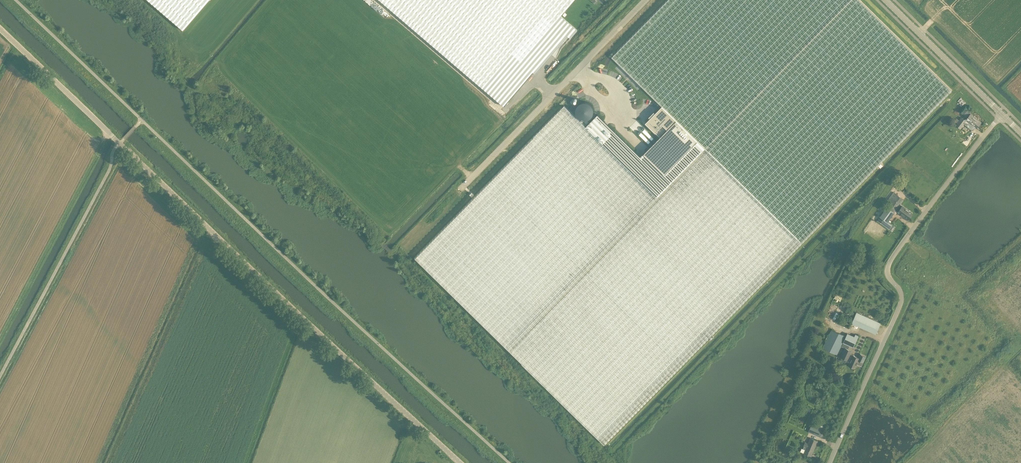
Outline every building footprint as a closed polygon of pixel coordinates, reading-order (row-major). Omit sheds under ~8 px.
[(208,0),(148,0),(183,30),(208,0)] [(415,258),(605,443),(951,90),(859,0),(668,0),(612,57),(677,119),(641,156),(609,125),(597,137),(564,106),(415,258)] [(676,120),(662,106),(645,122),(660,136),(676,120)] [(966,119),(976,128),(981,122),(966,109),(962,114),(967,118),(966,119)] [(966,121),(962,117),(956,125),(960,128),(966,121)] [(893,224),(888,221),(894,212),(904,199),(894,192),(884,205),(886,207),(877,221),(889,229),(893,224)] [(898,211),(908,219),(912,213),(902,206),(898,211)] [(838,306),(843,297),(836,294),(832,303),(838,306)] [(876,334),(881,323),(857,312),(851,323),(876,334)] [(841,346),(846,336),(832,329),(823,348),(837,355),(841,346)] [(845,348),(848,349),(849,345),(853,347),(858,336),(855,334),(854,336),(847,333),(846,336),(841,346),(845,348)] [(852,351),(845,348),(841,357),(850,361),(848,365),(855,368),(858,360),(863,362),(866,356),(860,354),(858,357),(850,354),(852,351)] [(808,432),(820,436),(823,429),(812,424),(808,432)] [(804,453),(811,456),(817,441),(810,437),(808,444),(805,442),(803,446),(804,446),(803,449),(805,450),(804,453)]
